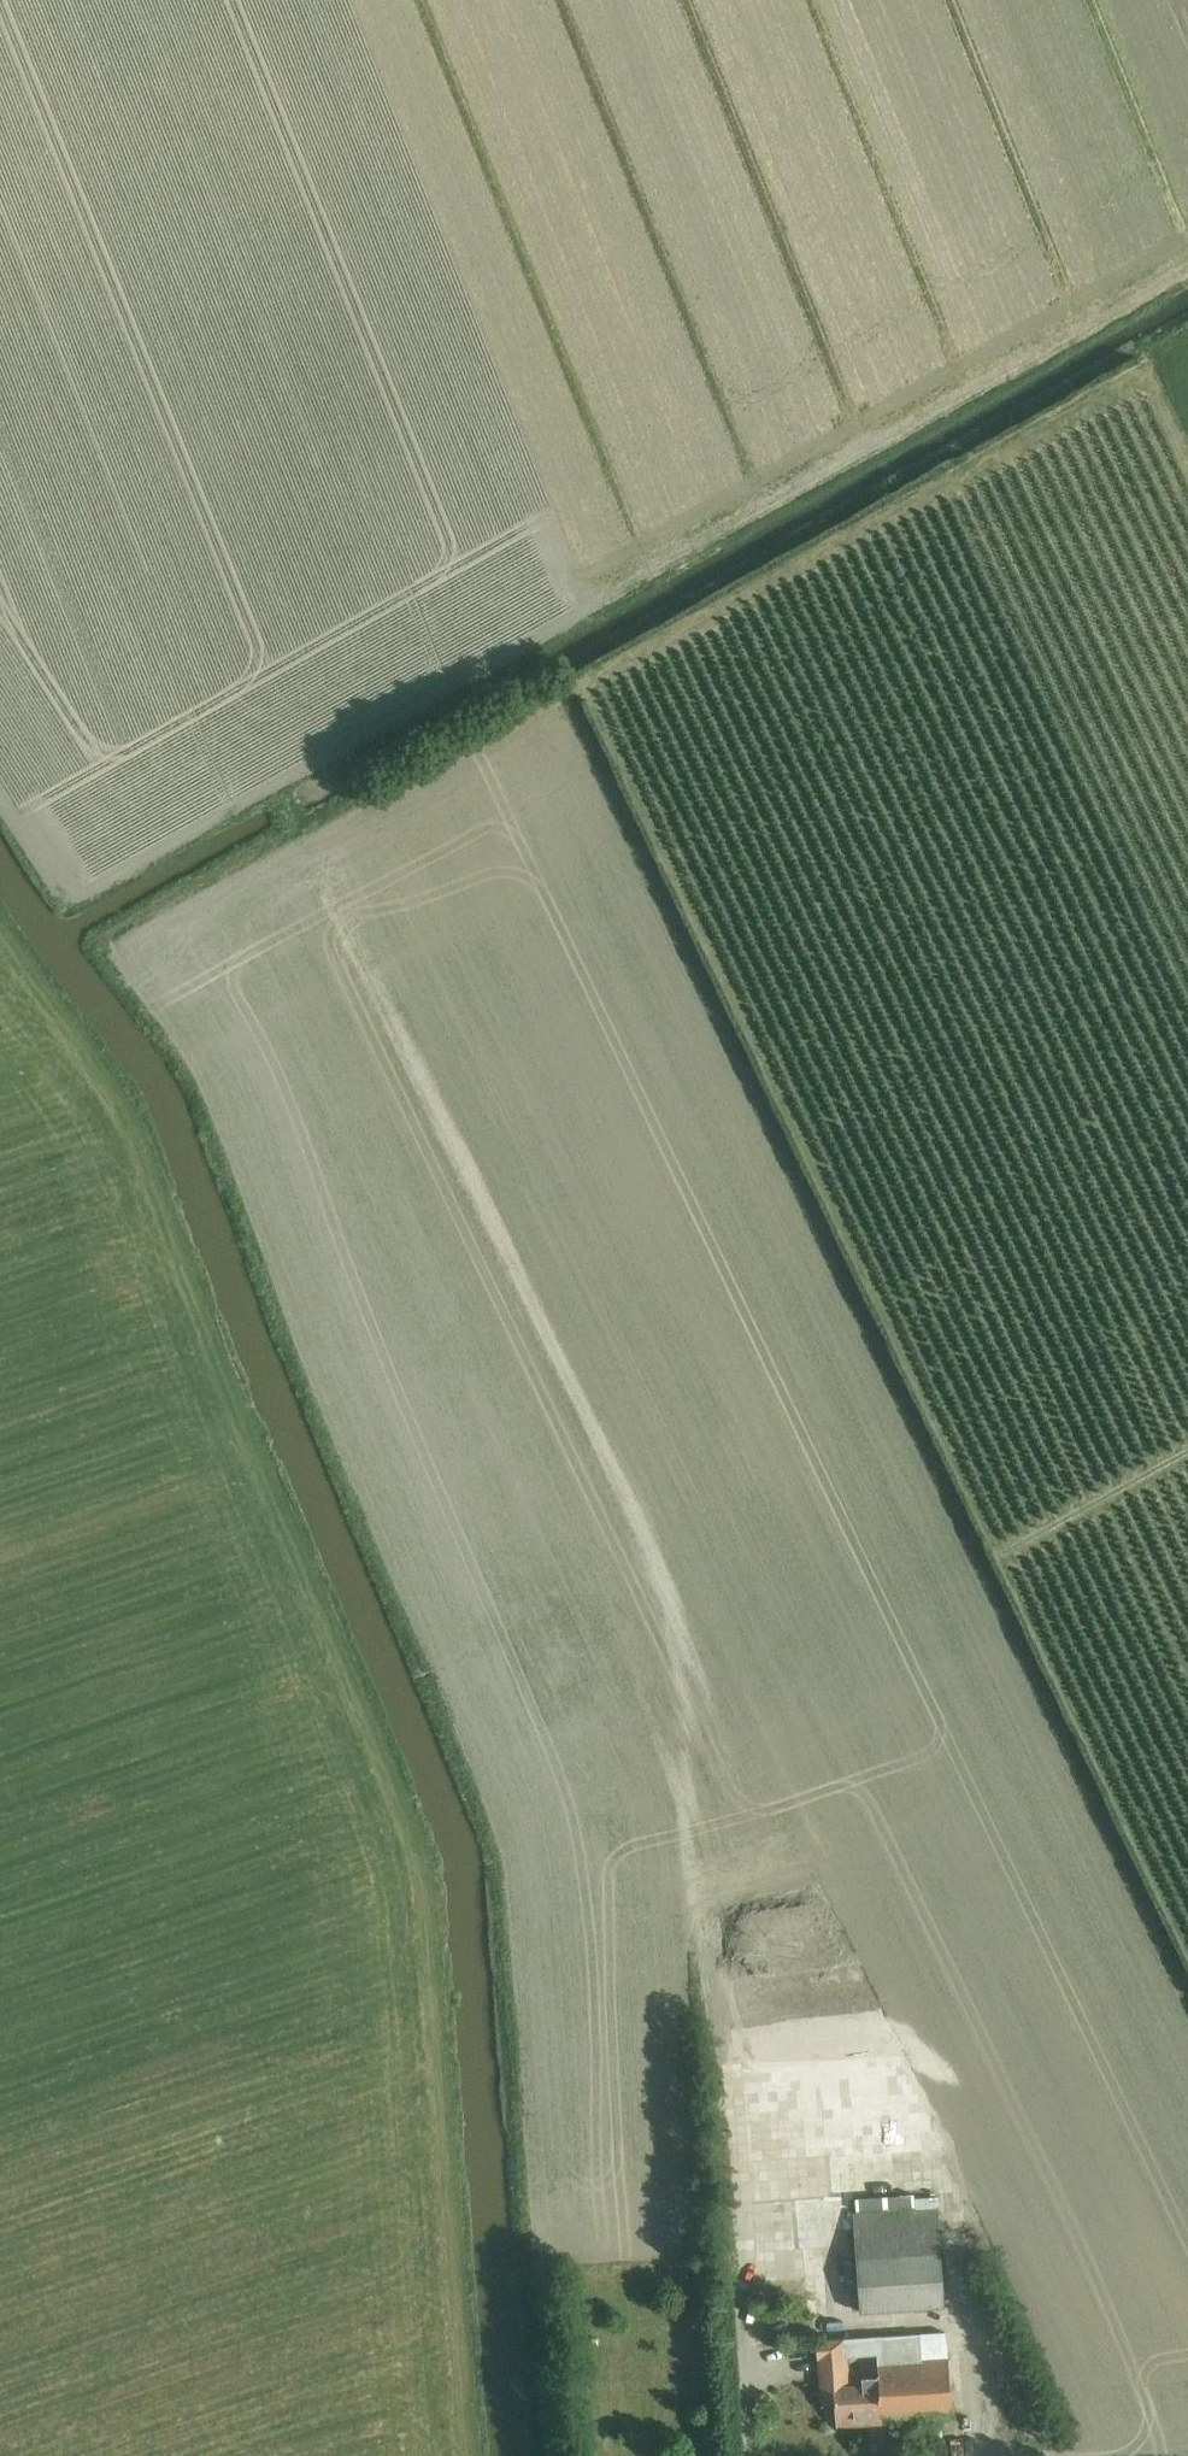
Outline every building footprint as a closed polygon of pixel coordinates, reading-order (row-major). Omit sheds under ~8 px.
[(846,2154),(845,2182),(930,2185),(931,2157),(846,2154)] [(852,2210),(857,2307),(942,2303),(937,2206),(852,2210)] [(948,2359),(922,2361),(920,2333),(878,2336),(817,2340),(818,2359),(824,2359),(828,2405),(835,2404),(837,2427),(883,2423),(883,2415),(952,2410),(948,2359)]
